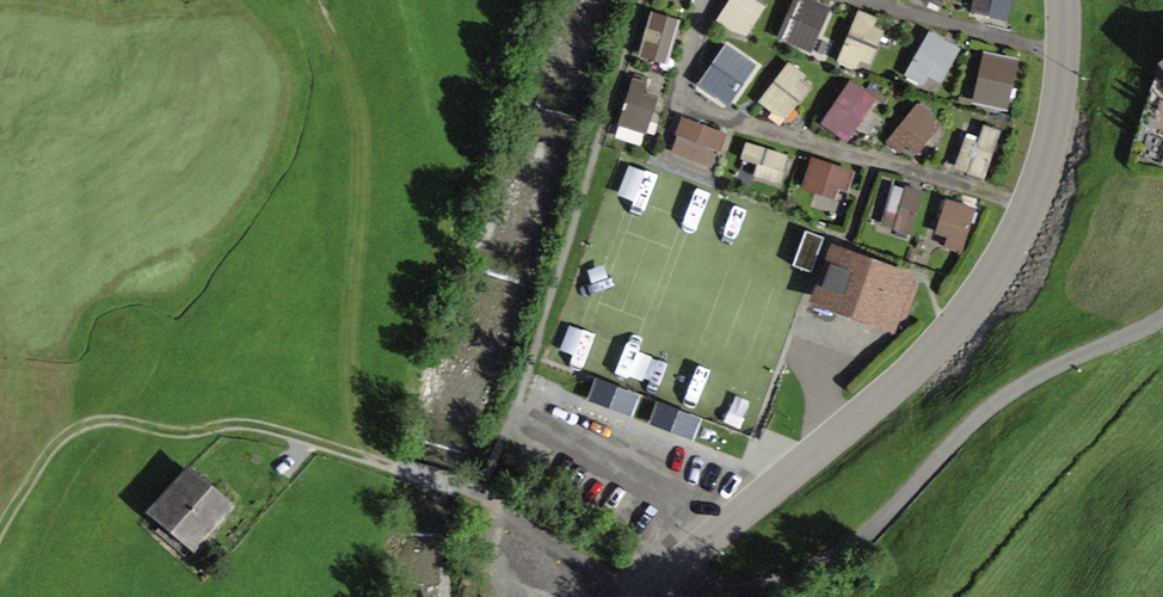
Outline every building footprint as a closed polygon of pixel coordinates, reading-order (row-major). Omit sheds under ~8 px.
[(718,22),(748,38),(766,5),(757,0),(730,0),(718,22)] [(781,41),(813,54),(833,7),(817,0),(799,0),(781,41)] [(1014,0),(977,0),(974,14),(1009,21),(1014,0)] [(652,11),(639,58),(669,66),(681,19),(652,11)] [(841,64),(873,72),(887,20),(855,11),(841,64)] [(906,80),(941,94),(961,46),(926,31),(906,80)] [(705,87),(728,97),(747,55),(724,45),(705,87)] [(1013,109),(1019,58),(982,53),(976,105),(1013,109)] [(788,62),(760,103),(788,122),(817,82),(788,62)] [(847,79),(822,127),(853,142),(877,95),(847,79)] [(649,134),(662,93),(632,84),(619,124),(649,134)] [(916,160),(945,123),(918,103),(890,140),(916,160)] [(715,168),(727,133),(684,118),(672,153),(715,168)] [(987,179),(1002,131),(974,123),(959,171),(987,179)] [(746,144),(743,160),(759,163),(756,181),(782,186),(789,153),(746,144)] [(846,198),(855,169),(811,157),(803,186),(846,198)] [(882,226),(912,234),(924,191),(893,183),(882,226)] [(964,248),(978,209),(947,198),(934,237),(964,248)] [(907,280),(834,253),(818,298),(891,324),(907,280)] [(150,511),(144,518),(185,555),(193,546),(195,548),(237,502),(189,459),(146,507),(150,511)]
